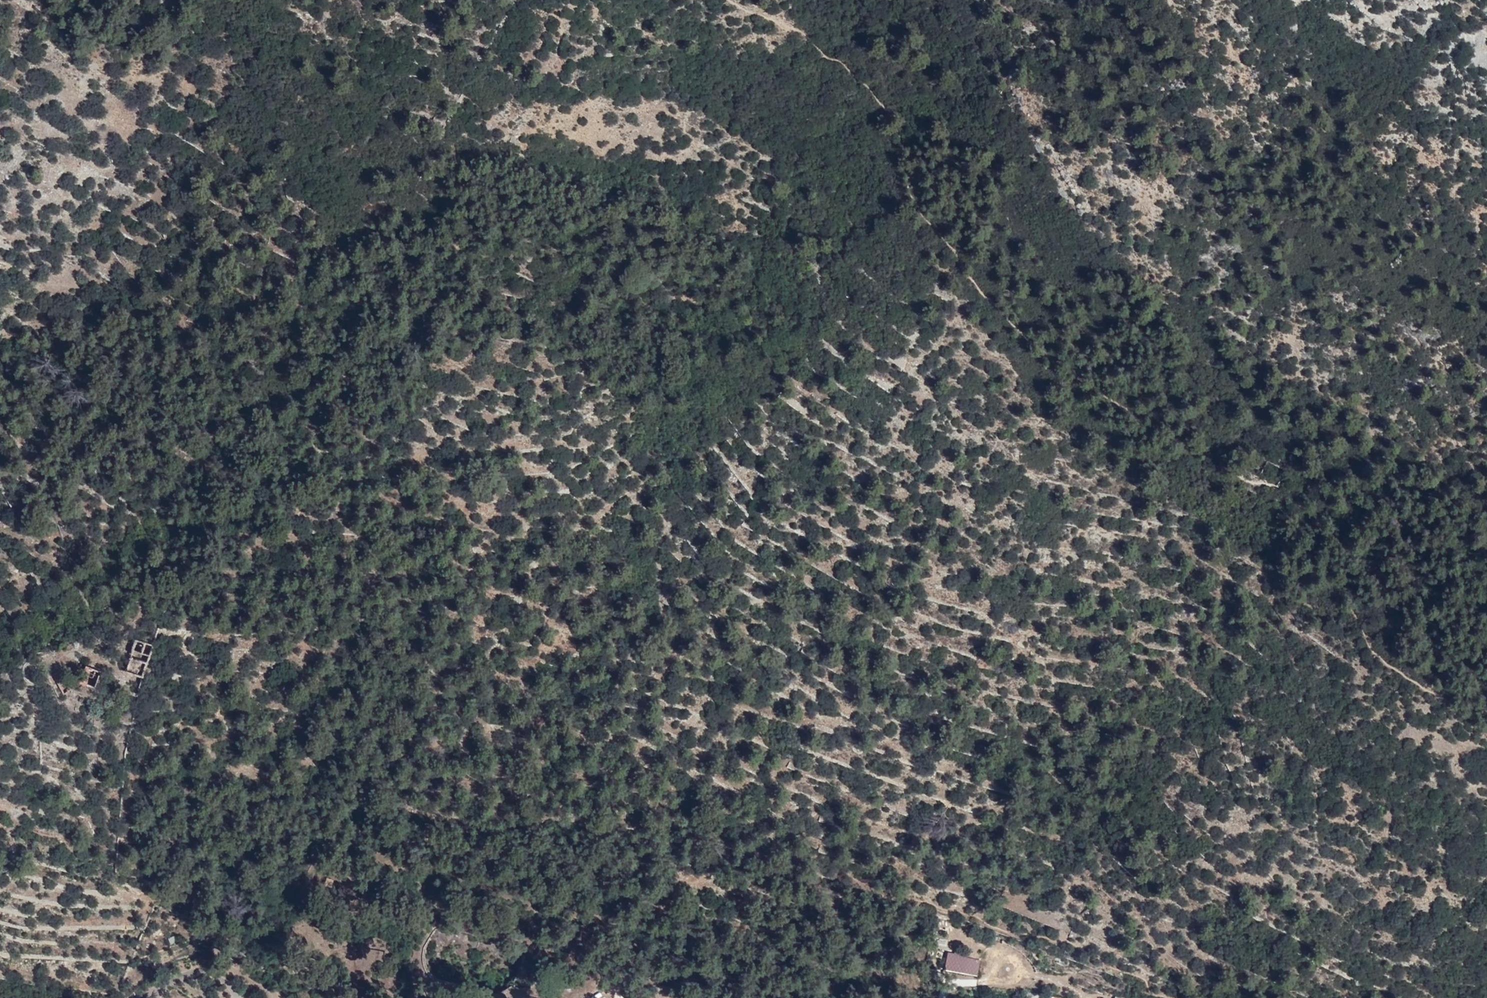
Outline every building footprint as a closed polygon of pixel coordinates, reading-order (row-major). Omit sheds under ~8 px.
[(137,639),(134,649),(143,652),(146,642),(137,639)] [(127,672),(142,677),(155,645),(146,642),(143,652),(134,649),(127,672)] [(101,672),(87,667),(81,682),(95,688),(101,672)] [(63,695),(72,690),(73,689),(64,678),(61,672),(59,670),(52,674),(56,683),(63,695)] [(944,972),(977,977),(980,958),(948,953),(944,972)]
